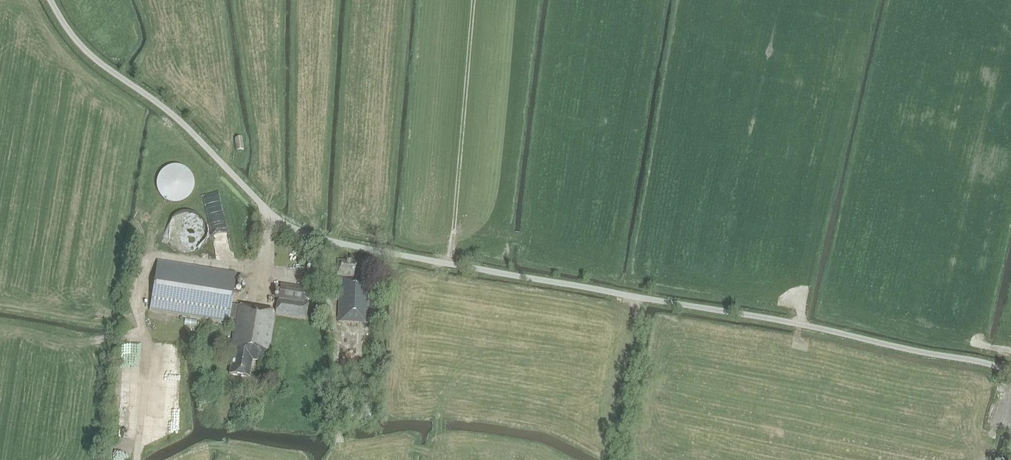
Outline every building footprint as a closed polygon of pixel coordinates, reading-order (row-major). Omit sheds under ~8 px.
[(235,138),(236,151),(243,150),(242,138),(235,138)] [(162,185),(175,204),(198,189),(182,166),(178,169),(179,172),(176,174),(177,175),(162,185)] [(221,191),(206,194),(213,234),(229,232),(221,191)] [(200,240),(204,223),(193,221),(193,223),(180,220),(177,232),(186,234),(184,241),(179,240),(179,243),(190,245),(191,238),(200,240)] [(378,323),(380,285),(370,285),(370,278),(358,277),(359,261),(337,260),(336,276),(340,276),(339,288),(335,287),(335,281),(330,281),(330,287),(332,287),(332,298),(338,299),(337,321),(378,323)] [(306,319),(308,304),(303,303),(305,288),(280,284),(278,299),(276,298),(275,311),(231,304),(236,273),(156,261),(149,309),(228,321),(229,318),(235,319),(230,354),(233,355),(230,374),(250,377),(252,360),(268,363),(276,314),(306,319)] [(371,402),(371,390),(358,390),(358,402),(371,402)]
